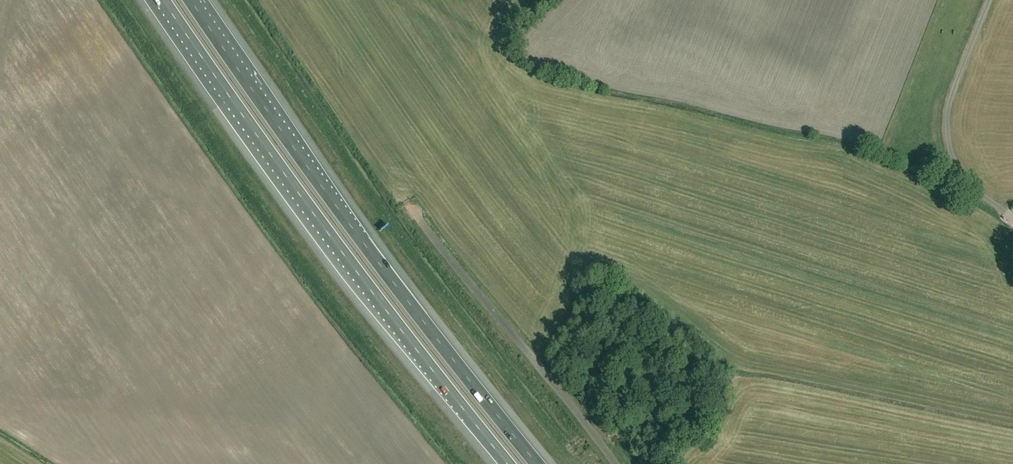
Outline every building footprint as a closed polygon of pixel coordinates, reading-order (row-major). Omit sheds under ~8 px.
[(389,221),(384,228),(389,232),(394,225),(389,221)]
